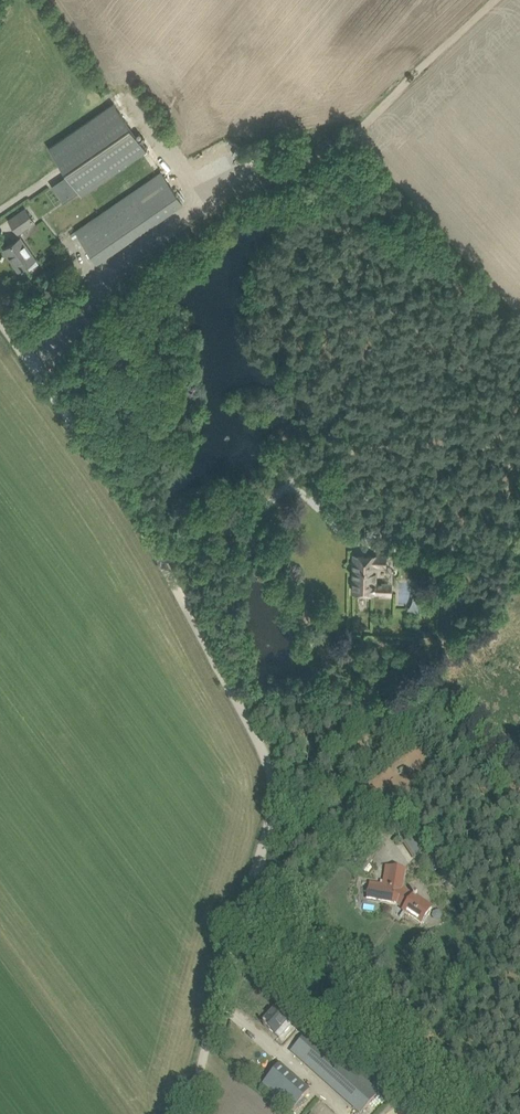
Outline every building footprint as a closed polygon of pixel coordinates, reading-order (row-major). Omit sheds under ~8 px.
[(113,103),(49,147),(81,195),(147,150),(113,103)] [(76,230),(98,262),(183,203),(161,172),(76,230)] [(62,176),(52,186),(66,201),(76,191),(62,176)] [(9,219),(18,233),(35,221),(26,208),(9,219)] [(36,258),(21,237),(4,248),(19,270),(36,258)] [(353,589),(364,589),(393,589),(393,581),(375,581),(375,561),(385,562),(385,553),(354,552),(353,589)] [(334,806),(341,804),(339,792),(331,793),(334,806)] [(345,813),(357,807),(355,801),(342,806),(345,813)] [(415,834),(403,842),(414,859),(426,850),(415,834)] [(364,870),(375,877),(386,860),(376,853),(364,870)] [(416,897),(412,895),(403,887),(402,887),(405,870),(386,867),(383,884),(369,881),(366,899),(397,904),(401,905),(401,912),(421,925),(433,908),(416,896),(416,897)] [(454,882),(458,878),(450,870),(446,875),(454,882)] [(278,1004),(262,1022),(275,1034),(286,1021),(287,1023),(292,1017),(278,1004)] [(291,1051),(360,1113),(379,1092),(309,1030),(291,1051)] [(261,1084),(290,1110),(309,1090),(279,1063),(261,1084)] [(382,1089),(378,1094),(393,1107),(397,1102),(382,1089)]
